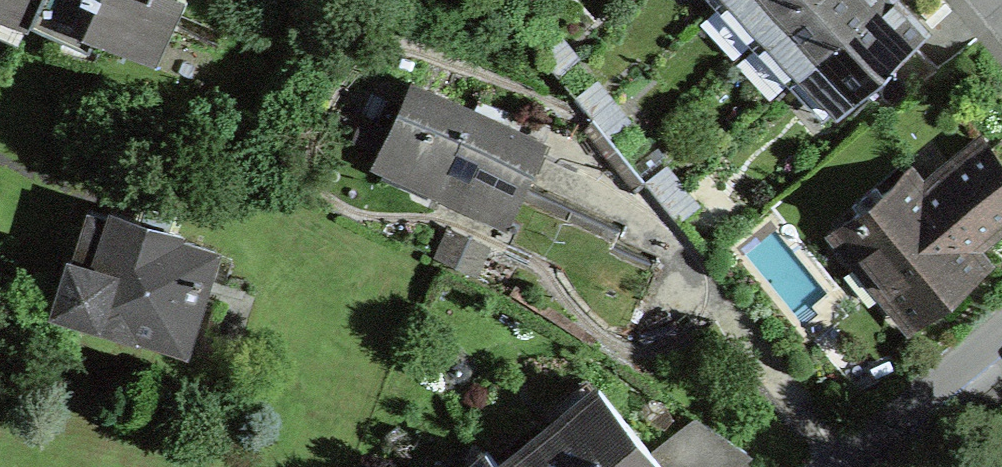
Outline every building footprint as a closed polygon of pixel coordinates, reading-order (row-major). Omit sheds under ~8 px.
[(26,27),(29,21),(39,0),(0,0),(0,16),(26,27)] [(29,21),(76,42),(79,35),(123,55),(126,48),(156,62),(184,0),(39,0),(29,21)] [(764,31),(797,0),(735,0),(764,31)] [(877,0),(797,0),(764,31),(802,71),(877,0)] [(927,29),(904,4),(900,0),(877,0),(802,71),(840,111),(927,29)] [(559,75),(577,58),(561,38),(542,54),(559,75)] [(593,117),(612,100),(596,81),(576,97),(593,117)] [(436,178),(431,189),(505,223),(500,234),(638,297),(655,260),(614,241),(620,226),(523,184),(543,141),(477,111),(412,82),(380,153),(436,178)] [(612,100),(593,117),(608,136),(628,120),(612,100)] [(922,192),(907,173),(837,230),(913,323),(983,266),(967,247),(1001,218),(1001,163),(984,142),(922,192)] [(665,165),(645,181),(662,202),(681,184),(665,165)] [(677,220),(697,204),(681,184),(662,202),(677,220)] [(183,344),(213,250),(176,238),(178,234),(171,232),(172,231),(112,213),(110,217),(89,211),(82,234),(74,257),(70,256),(55,304),(92,315),(91,318),(134,331),(134,329),(183,344)] [(472,270),(483,245),(452,231),(441,256),(472,270)] [(501,466),(728,466),(747,452),(696,418),(651,453),(604,396),(572,422),(564,412),(499,465),(501,466)] [(499,465),(485,448),(462,466),(501,466),(499,465)]
